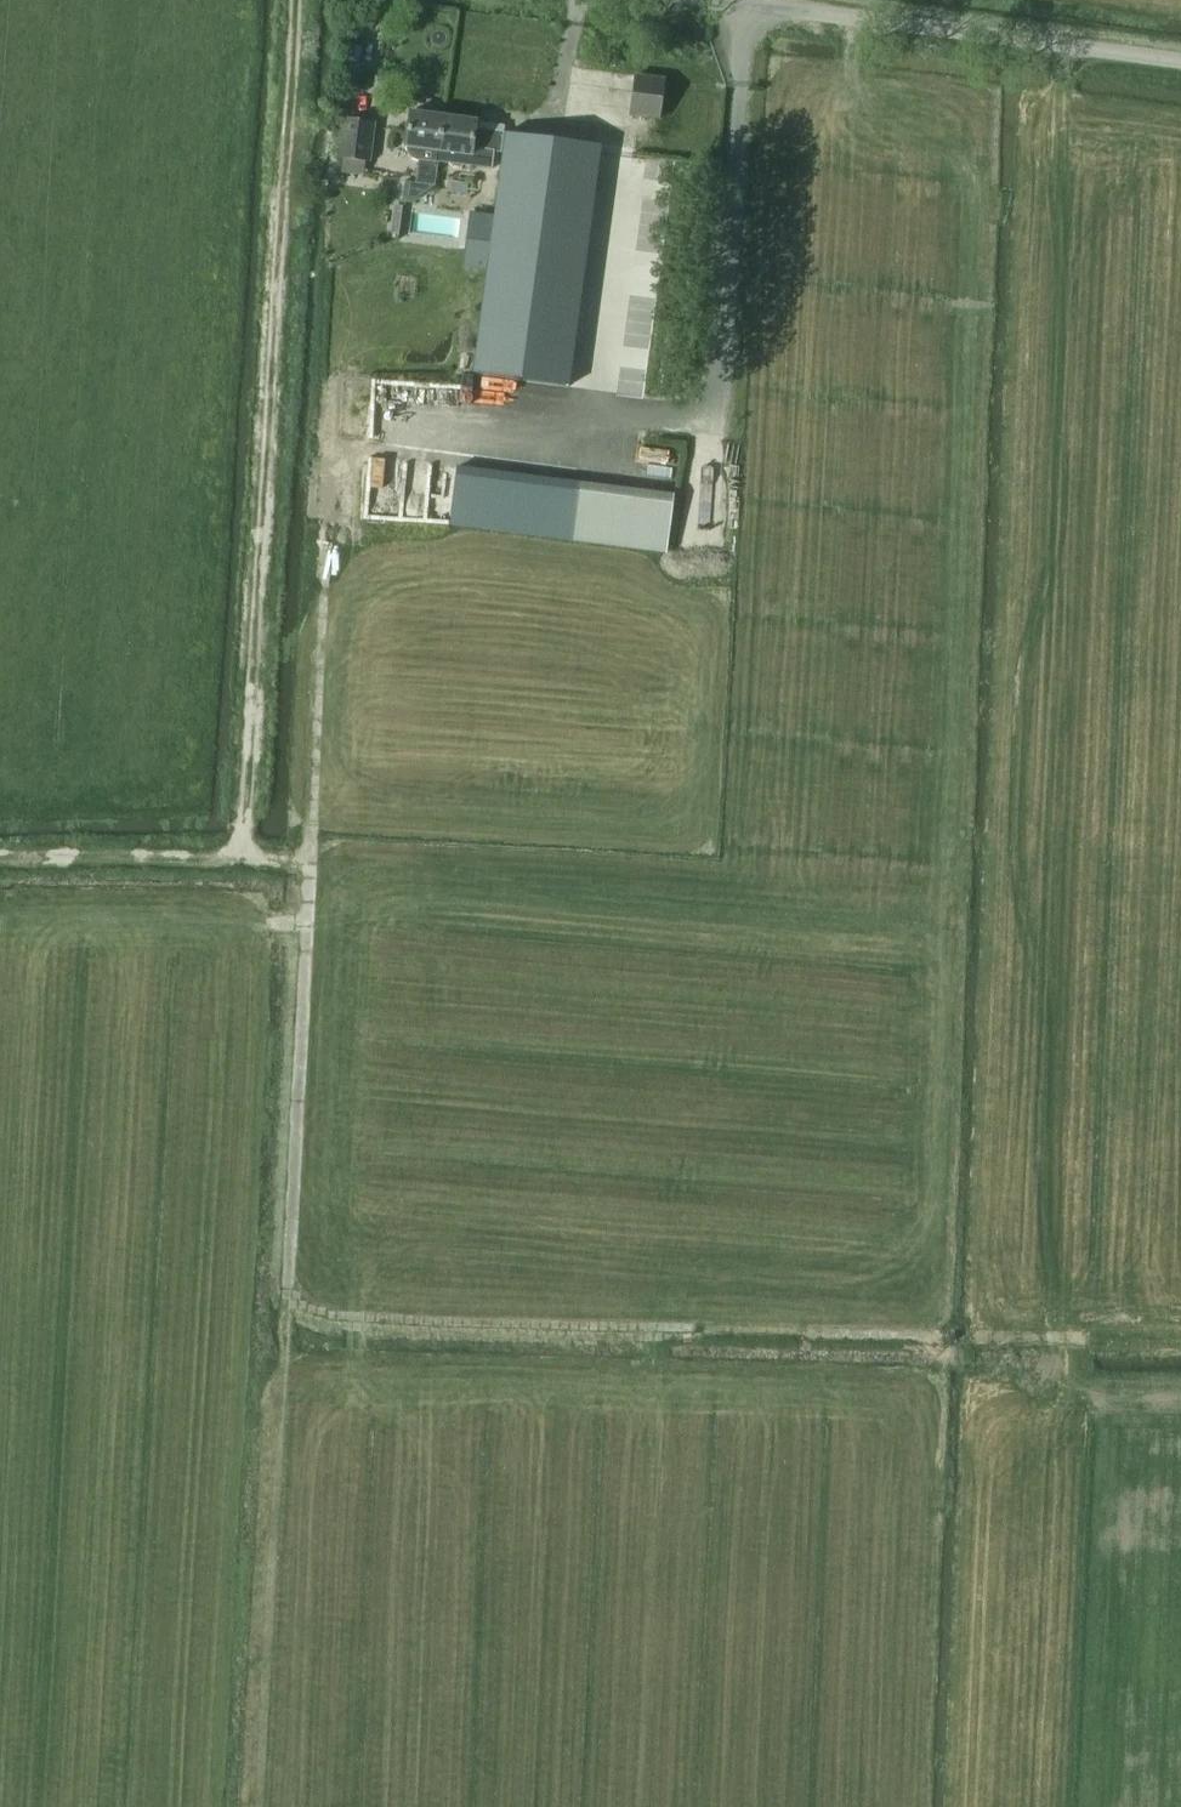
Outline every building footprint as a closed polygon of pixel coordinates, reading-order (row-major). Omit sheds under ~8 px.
[(668,80),(640,76),(634,116),(663,120),(668,80)] [(350,114),(373,120),(376,108),(354,101),(350,114)] [(439,163),(444,117),(412,113),(407,147),(420,148),(416,184),(436,186),(439,163)] [(439,163),(490,169),(492,151),(502,152),(504,134),(476,130),(477,121),(444,117),(439,163)] [(371,163),(376,122),(343,118),(338,160),(371,163)] [(502,152),(474,367),(572,378),(603,140),(504,128),(504,134),(502,152)] [(436,186),(405,183),(403,202),(413,203),(436,186)] [(567,544),(662,549),(665,489),(570,484),(567,544)]
